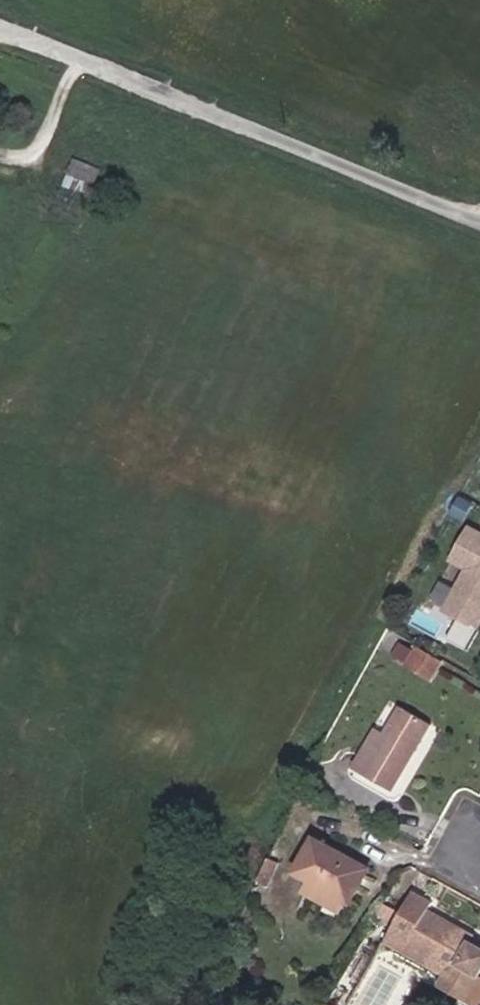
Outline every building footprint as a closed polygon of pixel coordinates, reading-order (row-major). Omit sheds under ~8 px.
[(464,531),(446,565),(462,573),(441,615),(475,633),(479,623),(479,539),(464,531)] [(418,679),(428,660),(402,646),(391,664),(418,679)] [(393,792),(432,723),(392,700),(375,730),(353,770),(393,792)] [(364,725),(343,765),(353,770),(375,730),(364,725)] [(369,869),(313,840),(294,875),(314,885),(306,900),(340,917),(344,910),(347,911),(369,869)] [(451,980),(466,987),(479,992),(479,968),(478,967),(479,962),(479,935),(425,910),(429,900),(409,892),(390,937),(458,965),(454,974),(451,980)] [(458,965),(390,937),(386,946),(454,974),(458,965)] [(463,993),(466,987),(451,980),(447,986),(463,993)]
